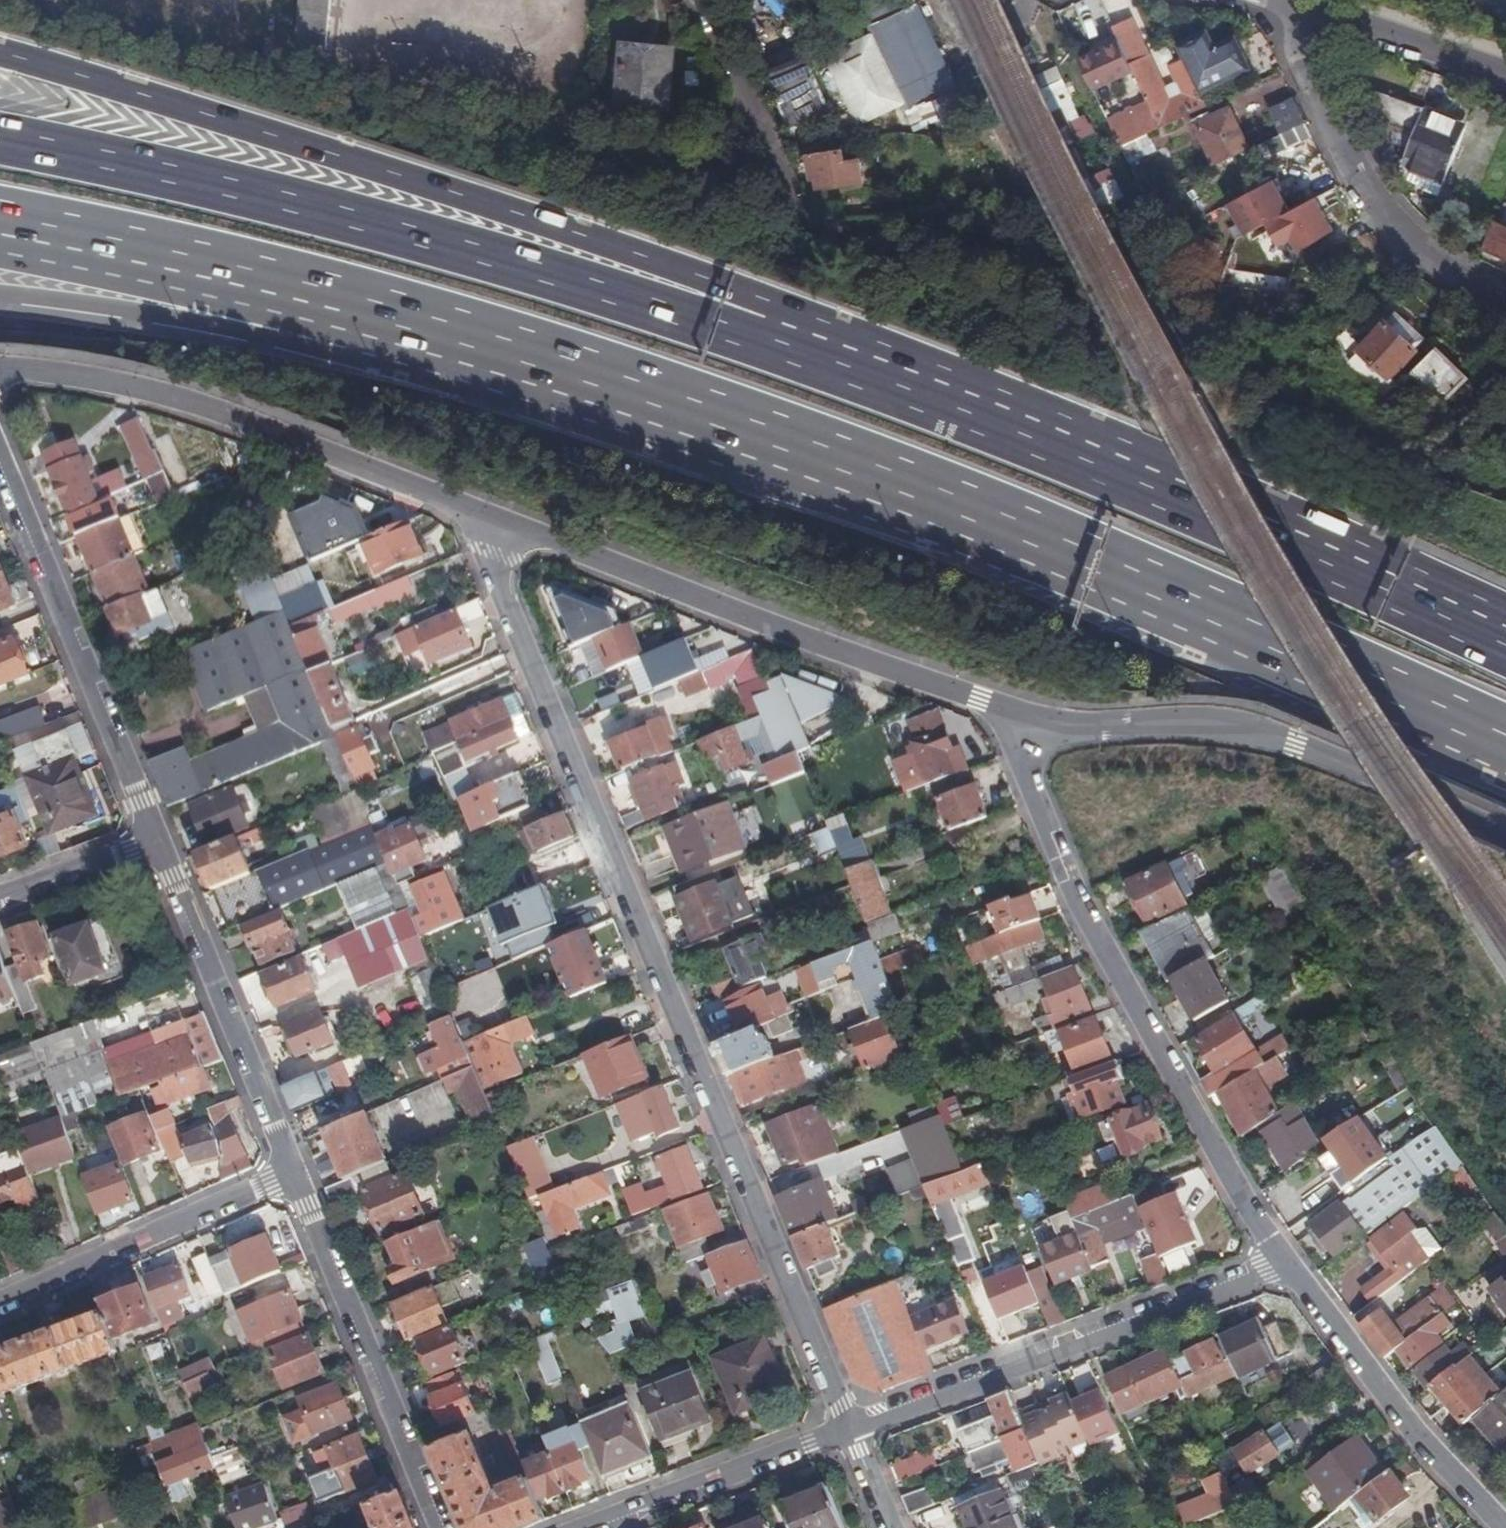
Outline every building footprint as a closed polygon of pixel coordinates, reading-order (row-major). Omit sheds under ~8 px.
[(299,42),(329,46),(334,0),(303,0),(299,42)] [(920,6),(897,15),(890,0),(858,0),(874,35),(895,80),(900,90),(910,111),(957,91),(942,60),(920,6)] [(1133,19),(1114,28),(1117,34),(1121,43),(1135,73),(1149,104),(1161,131),(1208,109),(1202,94),(1187,62),(1173,68),(1179,81),(1165,88),(1133,19)] [(1078,52),(1082,61),(1121,43),(1117,34),(1078,52)] [(1180,47),(1187,62),(1202,94),(1253,71),(1238,39),(1218,49),(1209,34),(1180,47)] [(874,35),(828,56),(854,111),(887,96),(898,92),(900,90),(895,80),(874,35)] [(1121,43),(1082,61),(1095,91),(1135,73),(1121,43)] [(677,49),(627,44),(621,94),(672,99),(677,49)] [(808,57),(770,72),(793,128),(831,113),(808,57)] [(1436,76),(1421,71),(1411,98),(1425,103),(1436,76)] [(910,118),(898,92),(887,96),(900,123),(910,118)] [(1389,143),(1382,161),(1395,184),(1402,169),(1423,114),(1425,111),(1380,94),(1371,98),(1367,110),(1377,137),(1389,143)] [(1289,133),(1307,124),(1295,99),(1277,108),(1289,133)] [(911,114),(916,125),(939,113),(933,103),(911,114)] [(1122,149),(1150,135),(1161,131),(1149,104),(1110,123),(1116,136),(1122,149)] [(1271,111),(1283,136),(1289,133),(1277,108),(1271,111)] [(1216,166),(1250,151),(1230,110),(1197,125),(1216,166)] [(1423,114),(1402,169),(1422,177),(1424,173),(1446,181),(1467,131),(1423,114)] [(1282,152),(1314,138),(1307,124),(1289,133),(1283,136),(1253,149),(1259,161),(1282,150),(1282,152)] [(1122,149),(1130,164),(1157,152),(1150,135),(1122,149)] [(846,154),(813,158),(816,179),(821,179),(823,190),(865,184),(863,163),(847,164),(846,154)] [(1484,257),(1505,266),(1505,234),(1495,229),(1484,257)] [(1389,322),(1419,351),(1427,342),(1396,310),(1388,321),(1389,322)] [(1391,380),(1419,351),(1389,322),(1362,351),(1391,380)] [(1440,350),(1428,360),(1414,373),(1444,404),(1469,380),(1440,350)] [(157,509),(180,500),(141,421),(123,429),(157,509)] [(74,449),(55,458),(60,471),(55,473),(72,516),(102,503),(86,461),(79,463),(74,449)] [(352,511),(360,491),(335,481),(329,502),(352,511)] [(117,505),(124,522),(134,518),(127,501),(117,505)] [(82,539),(122,523),(124,522),(117,505),(74,522),(82,539)] [(373,540),(404,527),(398,510),(367,523),(373,540)] [(96,576),(137,559),(122,523),(82,539),(96,576)] [(363,544),(366,543),(373,540),(367,523),(356,527),(363,544)] [(425,560),(411,525),(404,527),(373,540),(366,543),(380,578),(425,560)] [(153,595),(137,559),(96,576),(112,612),(153,595)] [(8,572),(0,575),(0,611),(20,604),(8,572)] [(264,622),(287,613),(273,580),(271,574),(248,584),(264,622)] [(391,608),(417,598),(409,580),(384,591),(391,608)] [(303,604),(296,590),(283,596),(289,610),(303,604)] [(178,630),(163,591),(153,595),(112,612),(123,638),(129,635),(131,641),(143,636),(146,643),(178,630)] [(340,739),(337,732),(314,676),(294,628),(287,613),(264,622),(187,655),(212,714),(243,702),(243,700),(270,688),(287,728),(195,767),(189,752),(154,767),(172,810),(326,745),(340,739)] [(475,649),(459,613),(418,631),(425,647),(434,667),(475,649)] [(314,676),(335,667),(315,619),(294,628),(314,676)] [(611,675),(647,660),(633,627),(597,642),(611,675)] [(11,629),(0,633),(0,688),(32,675),(17,638),(15,639),(11,629)] [(425,647),(418,631),(413,633),(418,645),(420,649),(425,647)] [(418,645),(413,633),(400,639),(405,650),(418,645)] [(372,651),(347,661),(354,670),(376,660),(372,651)] [(774,693),(757,653),(736,662),(753,702),(758,700),(774,693)] [(337,732),(358,723),(335,667),(314,676),(337,732)] [(721,668),(720,669),(705,675),(711,691),(728,685),(721,668)] [(787,689),(774,693),(758,700),(766,720),(784,764),(800,757),(814,752),(787,689)] [(514,722),(525,717),(517,699),(506,703),(514,722)] [(437,755),(514,722),(506,703),(429,736),(437,755)] [(7,743),(50,727),(44,709),(0,725),(7,743)] [(937,785),(957,778),(948,753),(955,750),(940,711),(912,722),(919,743),(915,744),(932,787),(937,785)] [(808,775),(800,757),(784,764),(766,720),(736,731),(737,732),(722,738),(722,737),(704,744),(711,761),(724,757),(730,773),(747,767),(746,764),(768,756),(772,769),(770,770),(776,788),(808,775)] [(661,756),(662,760),(676,754),(663,721),(648,727),(651,731),(614,745),(624,770),(661,756)] [(473,768),(471,763),(522,740),(514,722),(437,755),(447,779),(473,768)] [(83,758),(72,731),(39,744),(49,770),(31,777),(54,833),(100,814),(78,760),(83,758)] [(359,731),(340,739),(354,772),(357,779),(376,771),(359,731)] [(354,772),(340,739),(326,745),(339,778),(354,772)] [(660,761),(631,772),(635,782),(664,770),(660,761)] [(664,770),(635,782),(642,799),(648,813),(651,822),(689,806),(682,787),(677,790),(668,768),(664,770)] [(357,779),(361,789),(380,781),(376,771),(357,779)] [(980,790),(973,772),(957,778),(937,785),(950,819),(937,824),(943,839),(993,819),(982,789),(980,790)] [(830,826),(808,775),(776,788),(773,789),(797,845),(832,832),(830,826)] [(478,833),(533,810),(519,777),(464,800),(478,833)] [(326,847),(376,827),(367,803),(361,789),(312,810),(326,847)] [(243,807),(236,791),(195,808),(202,825),(197,827),(200,835),(205,833),(211,847),(252,829),(247,816),(252,814),(248,805),(243,807)] [(642,799),(638,801),(643,815),(648,813),(642,799)] [(730,806),(667,830),(684,874),(747,850),(730,806)] [(32,847),(18,810),(0,817),(0,858),(32,847)] [(540,855),(576,840),(566,817),(531,832),(540,855)] [(846,819),(830,826),(832,832),(835,837),(851,832),(846,819)] [(415,828),(413,823),(393,832),(397,841),(400,840),(398,835),(415,828)] [(393,866),(381,837),(376,827),(326,847),(268,872),(284,911),(342,886),(393,866)] [(397,841),(393,832),(381,837),(393,866),(402,888),(420,880),(415,869),(431,863),(416,827),(415,828),(398,835),(400,840),(397,841)] [(271,840),(266,829),(253,835),(258,846),(271,840)] [(524,862),(540,855),(531,832),(514,839),(524,862)] [(239,840),(201,856),(217,893),(255,877),(239,840)] [(280,857),(283,864),(290,862),(287,853),(280,857)] [(539,890),(581,872),(576,860),(564,865),(559,853),(529,866),(539,890)] [(267,871),(283,864),(280,857),(265,863),(267,871)] [(850,873),(865,867),(861,858),(846,864),(850,873)] [(1179,861),(1132,885),(1152,924),(1189,905),(1186,899),(1195,895),(1179,861)] [(1310,905),(1288,864),(1264,876),(1287,919),(1310,905)] [(892,917),(872,865),(865,867),(850,873),(856,887),(870,925),(872,924),(892,917)] [(411,910),(402,888),(393,866),(342,886),(361,932),(411,910)] [(234,932),(284,911),(268,872),(255,877),(217,893),(234,932)] [(716,875),(678,889),(699,940),(718,932),(757,917),(742,880),(721,888),(716,875)] [(423,940),(465,922),(447,876),(417,887),(428,916),(415,921),(418,928),(423,940)] [(1017,907),(1015,902),(996,909),(999,915),(994,917),(997,925),(1002,923),(1006,935),(1039,922),(1044,920),(1037,901),(1017,907)] [(1209,909),(1196,916),(1209,940),(1221,932),(1209,909)] [(415,921),(411,910),(361,932),(326,947),(333,964),(385,942),(418,928),(415,921)] [(1193,911),(1153,931),(1180,979),(1209,963),(1218,958),(1209,940),(1196,916),(1193,911)] [(905,932),(899,914),(892,917),(872,924),(878,942),(905,932)] [(292,934),(284,915),(248,930),(255,949),(257,948),(265,967),(298,953),(293,942),(299,940),(295,933),(292,934)] [(1039,922),(1006,935),(970,948),(977,966),(1002,955),(1007,966),(1008,965),(1011,974),(1016,987),(1017,989),(1032,984),(1045,978),(1069,969),(1064,956),(1033,967),(1025,947),(1045,940),(1039,922)] [(53,944),(70,989),(79,985),(80,987),(96,981),(94,975),(123,964),(107,923),(53,944)] [(19,996),(25,1012),(39,1007),(31,986),(49,979),(43,963),(52,959),(40,927),(13,937),(24,968),(10,973),(19,996)] [(425,944),(423,940),(418,928),(385,942),(390,956),(420,944),(425,944)] [(1153,931),(1144,935),(1171,984),(1175,982),(1180,979),(1153,931)] [(575,1001),(610,987),(587,932),(553,947),(575,1001)] [(877,944),(873,933),(853,940),(857,951),(877,944)] [(714,983),(720,999),(779,977),(763,936),(717,954),(726,978),(714,983)] [(364,991),(432,962),(425,944),(420,944),(390,956),(355,970),(364,991)] [(857,951),(816,967),(826,994),(861,980),(877,1023),(890,1018),(903,1013),(899,1002),(890,977),(884,962),(877,944),(857,951)] [(922,949),(884,962),(890,977),(903,972),(927,964),(922,949)] [(10,973),(3,954),(0,955),(0,1002),(19,996),(10,973)] [(320,994),(307,962),(268,978),(281,1010),(320,994)] [(1180,979),(1175,982),(1198,1021),(1232,1002),(1209,963),(1180,979)] [(1095,1017),(1077,966),(1069,969),(1045,978),(1049,988),(1053,1000),(1058,1013),(1051,1016),(1036,1022),(1041,1037),(1095,1017)] [(816,967),(801,973),(811,1000),(826,994),(816,967)] [(437,1018),(451,1013),(434,972),(421,978),(437,1018)] [(903,972),(890,977),(899,1002),(913,997),(903,972)] [(1016,987),(1011,974),(1001,977),(1006,991),(1016,987)] [(1049,988),(1045,978),(1032,984),(1036,994),(1049,988)] [(1017,989),(1007,992),(1013,1009),(1033,1001),(1031,995),(1036,994),(1032,984),(1017,989)] [(731,1005),(747,1037),(760,1031),(797,1014),(794,1006),(783,1009),(781,1003),(773,1006),(764,989),(731,1005)] [(1004,994),(981,1002),(987,1018),(1010,1010),(1004,994)] [(1046,1002),(1051,1016),(1058,1013),(1053,1000),(1046,1002)] [(227,1063),(207,1015),(156,1034),(145,1004),(36,1044),(64,1119),(65,1120),(160,1086),(206,1070),(227,1063)] [(467,1073),(477,1069),(467,1045),(455,1018),(434,1027),(443,1049),(425,1058),(432,1075),(462,1062),(467,1073)] [(791,1018),(767,1029),(770,1035),(775,1034),(777,1040),(797,1033),(791,1018)] [(890,1018),(877,1023),(855,1031),(869,1070),(897,1060),(898,1065),(906,1061),(890,1018)] [(1219,1075),(1204,1084),(1212,1099),(1279,1059),(1293,1050),(1285,1037),(1258,1054),(1237,1018),(1200,1042),(1219,1075)] [(332,1043),(322,1020),(287,1034),(297,1057),(332,1043)] [(481,1079),(486,1091),(524,1076),(512,1047),(536,1037),(529,1020),(504,1030),(507,1036),(478,1048),(476,1042),(467,1045),(477,1069),(481,1079)] [(1099,1024),(1058,1038),(1061,1046),(1066,1045),(1077,1074),(1113,1061),(1099,1024)] [(480,1038),(475,1025),(463,1030),(468,1043),(480,1038)] [(747,1037),(718,1048),(731,1077),(740,1074),(779,1059),(771,1039),(766,1040),(763,1031),(747,1037)] [(649,1083),(632,1040),(589,1057),(594,1070),(594,1072),(598,1084),(605,1083),(611,1098),(649,1083)] [(35,1047),(0,1059),(0,1077),(41,1062),(35,1047)] [(779,1059),(740,1074),(752,1104),(785,1092),(784,1087),(795,1082),(790,1069),(797,1067),(793,1054),(779,1059)] [(1279,1059),(1212,1099),(1221,1116),(1230,1111),(1245,1138),(1262,1127),(1281,1115),(1267,1090),(1289,1077),(1279,1059)] [(1126,1081),(1120,1063),(1071,1081),(1085,1119),(1125,1104),(1118,1084),(1126,1081)] [(48,1081),(42,1065),(0,1080),(0,1095),(1,1097),(48,1081)] [(478,1127),(498,1120),(489,1098),(486,1091),(481,1079),(477,1069),(467,1073),(446,1082),(452,1096),(463,1091),(478,1127)] [(214,1092),(206,1070),(160,1086),(162,1092),(158,1093),(163,1109),(214,1092)] [(328,1099),(318,1076),(287,1090),(296,1112),(328,1099)] [(405,1096),(412,1123),(442,1115),(434,1088),(405,1096)] [(646,1098),(645,1097),(640,1099),(643,1106),(648,1104),(661,1138),(682,1130),(666,1090),(646,1098)] [(1,1102),(0,1102),(0,1116),(10,1112),(6,1100),(1,1102)] [(241,1112),(237,1102),(226,1106),(230,1117),(241,1112)] [(1319,1145),(1296,1105),(1281,1115),(1262,1127),(1288,1171),(1307,1159),(1303,1154),(1319,1145)] [(222,1179),(249,1166),(247,1159),(248,1158),(230,1117),(226,1106),(212,1113),(218,1129),(225,1144),(226,1146),(226,1163),(222,1179)] [(804,1158),(808,1168),(841,1155),(834,1139),(822,1107),(771,1126),(787,1165),(804,1158)] [(917,1127),(941,1118),(936,1107),(913,1116),(917,1127)] [(1154,1107),(1105,1127),(1112,1143),(1124,1139),(1131,1157),(1151,1149),(1150,1146),(1167,1140),(1154,1107)] [(173,1114),(155,1122),(161,1135),(179,1127),(173,1114)] [(354,1180),(389,1165),(369,1115),(328,1133),(349,1183),(354,1180)] [(130,1125),(113,1131),(128,1166),(163,1153),(148,1117),(136,1122),(133,1116),(128,1118),(130,1125)] [(949,1126),(945,1117),(941,1118),(917,1127),(908,1130),(920,1161),(956,1147),(949,1126)] [(64,1119),(19,1135),(24,1150),(34,1176),(79,1159),(65,1120),(64,1119)] [(1359,1126),(1339,1139),(1343,1147),(1348,1145),(1359,1163),(1355,1165),(1361,1174),(1382,1162),(1379,1158),(1385,1155),(1382,1150),(1386,1148),(1374,1129),(1364,1134),(1359,1126)] [(197,1168),(226,1163),(226,1146),(225,1144),(222,1145),(216,1130),(185,1143),(179,1127),(161,1135),(174,1164),(192,1157),(197,1168)] [(1465,1167),(1436,1127),(1382,1167),(1346,1193),(1376,1233),(1455,1174),(1465,1167)] [(847,1166),(899,1149),(895,1135),(842,1152),(847,1166)] [(544,1198),(557,1193),(535,1141),(511,1150),(526,1188),(532,1202),(544,1198)] [(902,1168),(913,1194),(927,1189),(966,1173),(959,1153),(956,1147),(920,1161),(902,1168)] [(44,1204),(34,1176),(24,1150),(13,1154),(20,1173),(0,1181),(0,1204),(1,1207),(21,1199),(25,1211),(27,1211),(28,1214),(33,1211),(32,1209),(44,1204)] [(966,1150),(959,1153),(966,1173),(983,1167),(977,1153),(966,1150)] [(636,1217),(707,1191),(690,1151),(662,1161),(664,1166),(659,1168),(662,1174),(666,1173),(674,1193),(648,1202),(644,1192),(628,1197),(636,1217)] [(123,1164),(86,1178),(100,1216),(137,1203),(123,1164)] [(966,1173),(927,1189),(957,1261),(960,1268),(979,1261),(954,1198),(993,1184),(985,1166),(983,1167),(966,1173)] [(1478,1184),(1465,1167),(1455,1174),(1467,1192),(1478,1184)] [(622,1184),(617,1170),(557,1193),(544,1198),(549,1213),(538,1218),(547,1239),(549,1244),(580,1232),(573,1212),(612,1197),(609,1189),(622,1184)] [(388,1237),(429,1219),(411,1175),(369,1193),(388,1237)] [(349,1183),(329,1191),(336,1209),(362,1197),(354,1180),(349,1183)] [(1115,1182),(1067,1200),(1073,1214),(1075,1220),(1123,1202),(1115,1182)] [(815,1187),(781,1200),(797,1239),(830,1226),(831,1226),(825,1211),(834,1208),(826,1190),(817,1193),(815,1187)] [(1161,1256),(1198,1242),(1178,1192),(1141,1206),(1150,1227),(1160,1254),(1161,1256)] [(711,1257),(713,1257),(707,1241),(726,1233),(711,1196),(667,1212),(682,1248),(680,1250),(686,1267),(711,1257)] [(1075,1220),(1096,1271),(1113,1264),(1099,1230),(1132,1218),(1137,1232),(1150,1227),(1141,1206),(1138,1197),(1123,1202),(1075,1220)] [(1342,1205),(1314,1225),(1337,1256),(1365,1235),(1342,1205)] [(1498,1212),(1485,1222),(1500,1242),(1505,1238),(1505,1223),(1498,1212)] [(1061,1285),(1096,1271),(1075,1220),(1073,1214),(1054,1221),(1064,1244),(1047,1250),(1061,1285)] [(1363,1289),(1374,1304),(1409,1279),(1430,1262),(1444,1252),(1428,1230),(1418,1232),(1407,1216),(1375,1239),(1377,1242),(1395,1267),(1387,1273),(1363,1289)] [(1040,1249),(1062,1241),(1053,1218),(1031,1226),(1040,1249)] [(651,1229),(648,1219),(619,1230),(623,1240),(651,1229)] [(453,1255),(441,1225),(392,1245),(401,1269),(394,1273),(400,1288),(442,1270),(438,1261),(453,1255)] [(830,1226),(797,1239),(811,1271),(816,1269),(821,1281),(839,1273),(834,1261),(842,1258),(830,1226)] [(554,1255),(549,1244),(547,1239),(529,1246),(538,1268),(556,1260),(554,1255)] [(216,1271),(225,1292),(228,1298),(284,1274),(270,1240),(235,1254),(238,1262),(216,1271)] [(1026,1264),(1016,1241),(1011,1243),(1020,1267),(1026,1264)] [(1369,1247),(1387,1273),(1395,1267),(1377,1242),(1369,1247)] [(727,1295),(764,1281),(752,1250),(749,1243),(713,1257),(711,1257),(717,1271),(723,1286),(727,1295)] [(12,1274),(23,1268),(17,1244),(3,1248),(12,1274)] [(1143,1262),(1155,1291),(1173,1284),(1161,1256),(1160,1254),(1143,1262)] [(216,1271),(210,1256),(197,1262),(212,1297),(225,1292),(216,1271)] [(183,1268),(149,1281),(165,1326),(186,1318),(181,1303),(194,1298),(183,1268)] [(1031,1274),(1054,1329),(1068,1324),(1054,1287),(1049,1288),(1042,1270),(1031,1274)] [(712,1290),(723,1286),(717,1271),(706,1275),(712,1290)] [(115,1299),(109,1280),(95,1286),(106,1316),(115,1342),(158,1327),(144,1288),(115,1299)] [(638,1299),(649,1295),(644,1282),(634,1286),(638,1299)] [(900,1283),(827,1312),(858,1385),(880,1394),(937,1373),(928,1352),(915,1320),(900,1283)] [(645,1319),(638,1299),(634,1286),(610,1295),(616,1312),(622,1327),(630,1324),(645,1319)] [(1385,1313),(1363,1328),(1387,1359),(1400,1349),(1449,1313),(1461,1303),(1450,1289),(1397,1328),(1391,1320),(1396,1317),(1392,1312),(1387,1316),(1385,1313)] [(1496,1298),(1505,1311),(1505,1290),(1496,1298)] [(398,1307),(413,1344),(453,1327),(437,1291),(398,1307)] [(306,1323),(293,1293),(242,1316),(255,1345),(306,1323)] [(616,1312),(610,1295),(581,1305),(575,1307),(582,1323),(583,1324),(616,1312)] [(575,1307),(581,1305),(578,1299),(573,1300),(575,1307)] [(67,1309),(63,1301),(48,1307),(51,1315),(67,1309)] [(959,1301),(915,1320),(928,1352),(973,1334),(959,1301)] [(1449,1313),(1400,1349),(1413,1368),(1444,1344),(1437,1335),(1451,1324),(1448,1320),(1452,1317),(1449,1313)] [(115,1342),(106,1316),(0,1355),(0,1398),(120,1354),(115,1342)] [(1263,1323),(1223,1340),(1232,1360),(1239,1375),(1241,1380),(1294,1355),(1281,1324),(1267,1330),(1263,1323)] [(639,1347),(630,1324),(622,1327),(625,1335),(601,1343),(613,1356),(639,1347)] [(470,1365),(456,1332),(425,1345),(438,1378),(470,1365)] [(552,1388),(567,1382),(549,1336),(534,1342),(552,1388)] [(327,1376),(312,1338),(272,1354),(288,1391),(327,1376)] [(774,1358),(767,1341),(716,1360),(738,1416),(786,1397),(771,1360),(774,1358)] [(1189,1356),(1205,1391),(1239,1375),(1232,1360),(1226,1362),(1217,1343),(1189,1356)] [(1444,1344),(1413,1368),(1417,1371),(1447,1348),(1444,1344)] [(1430,1390),(1433,1388),(1472,1358),(1479,1352),(1475,1348),(1471,1351),(1468,1347),(1454,1357),(1447,1348),(1417,1371),(1430,1390)] [(1173,1358),(1170,1352),(1112,1379),(1128,1414),(1157,1400),(1160,1405),(1172,1398),(1169,1394),(1180,1389),(1185,1400),(1190,1397),(1173,1358)] [(1173,1358),(1190,1397),(1205,1391),(1189,1356),(1173,1358)] [(1433,1388),(1449,1407),(1487,1377),(1472,1358),(1433,1388)] [(469,1385),(464,1371),(432,1385),(437,1399),(436,1400),(447,1428),(479,1415),(467,1387),(469,1385)] [(713,1425),(694,1376),(646,1394),(666,1450),(698,1438),(696,1431),(713,1425)] [(207,1377),(187,1386),(195,1406),(215,1397),(207,1377)] [(1466,1426),(1473,1420),(1502,1396),(1487,1377),(1449,1407),(1466,1426)] [(319,1437),(356,1422),(342,1386),(304,1402),(309,1413),(319,1437)] [(1013,1393),(992,1401),(999,1420),(963,1434),(978,1470),(985,1468),(988,1474),(1000,1468),(999,1463),(1014,1456),(1022,1474),(1043,1465),(1025,1421),(1013,1393)] [(1505,1456),(1505,1393),(1502,1396),(1473,1420),(1505,1456)] [(1076,1459),(1096,1451),(1071,1394),(1053,1401),(1057,1410),(1044,1416),(1043,1414),(1025,1421),(1043,1465),(1061,1458),(1059,1451),(1071,1447),(1076,1459)] [(635,1409),(631,1398),(581,1417),(585,1428),(635,1409)] [(970,1427),(994,1417),(988,1402),(964,1411),(970,1427)] [(605,1480),(656,1460),(635,1409),(585,1428),(605,1480)] [(1269,1409),(1258,1417),(1259,1419),(1264,1430),(1277,1422),(1269,1409)] [(309,1413),(272,1428),(282,1452),(319,1437),(309,1413)] [(449,1431),(455,1445),(476,1437),(496,1428),(491,1415),(449,1431)] [(1247,1428),(1254,1438),(1264,1430),(1259,1419),(1247,1428)] [(526,1485),(532,1483),(527,1471),(508,1423),(502,1426),(526,1485)] [(1283,1424),(1266,1435),(1281,1457),(1297,1446),(1283,1424)] [(203,1428),(153,1446),(160,1466),(210,1447),(204,1430),(203,1428)] [(554,1458),(579,1448),(573,1431),(547,1441),(554,1458)] [(546,1519),(540,1501),(532,1483),(526,1485),(498,1496),(497,1493),(496,1493),(491,1480),(492,1479),(489,1469),(498,1466),(495,1457),(485,1461),(476,1437),(455,1445),(436,1452),(467,1527),(520,1527),(546,1519)] [(381,1483),(364,1439),(331,1451),(349,1495),(381,1483)] [(1212,1446),(1219,1461),(1229,1455),(1222,1441),(1212,1446)] [(1351,1503),(1387,1477),(1360,1441),(1315,1474),(1341,1511),(1351,1503)] [(153,1446),(153,1445),(140,1450),(148,1471),(160,1466),(153,1446)] [(210,1447),(160,1466),(169,1489),(170,1490),(176,1505),(191,1499),(185,1483),(219,1470),(215,1459),(210,1447)] [(554,1458),(569,1496),(585,1489),(584,1485),(592,1481),(579,1448),(554,1458)] [(241,1451),(215,1459),(219,1470),(225,1489),(251,1478),(241,1451)] [(929,1455),(905,1464),(911,1479),(935,1470),(929,1455)] [(553,1502),(569,1496),(554,1458),(529,1468),(530,1470),(542,1500),(543,1501),(551,1498),(553,1502)] [(1022,1474),(1011,1478),(1019,1498),(1051,1485),(1043,1465),(1022,1474)] [(1262,1492),(1241,1507),(1262,1517),(1266,1510),(1291,1493),(1294,1496),(1311,1484),(1299,1467),(1262,1492)] [(532,1483),(540,1501),(542,1500),(530,1470),(527,1471),(532,1483)] [(1395,1471),(1387,1477),(1351,1503),(1370,1527),(1373,1527),(1412,1499),(1394,1474),(1396,1472),(1395,1471)] [(79,1486),(85,1500),(104,1491),(98,1478),(79,1486)] [(1254,1478),(1233,1493),(1236,1497),(1241,1507),(1262,1492),(1263,1491),(1254,1478)] [(115,1487),(104,1491),(85,1500),(80,1502),(67,1507),(74,1524),(75,1527),(98,1527),(126,1517),(115,1487)] [(790,1527),(844,1527),(828,1488),(781,1507),(790,1527)] [(239,1527),(278,1527),(265,1489),(229,1501),(239,1527)] [(905,1498),(913,1516),(939,1506),(933,1489),(905,1498)] [(966,1516),(971,1527),(1018,1527),(1004,1494),(981,1503),(983,1510),(966,1516)] [(405,1496),(372,1508),(380,1527),(418,1527),(405,1496)] [(1193,1527),(1194,1527),(1241,1507),(1236,1497),(1188,1517),(1193,1527)] [(15,1501),(0,1507),(0,1527),(20,1527),(24,1526),(15,1501)] [(964,1510),(966,1516),(983,1510),(981,1503),(964,1510)] [(284,1515),(289,1527),(318,1527),(309,1504),(284,1515)] [(1318,1527),(1345,1527),(1331,1519),(1318,1527)]
